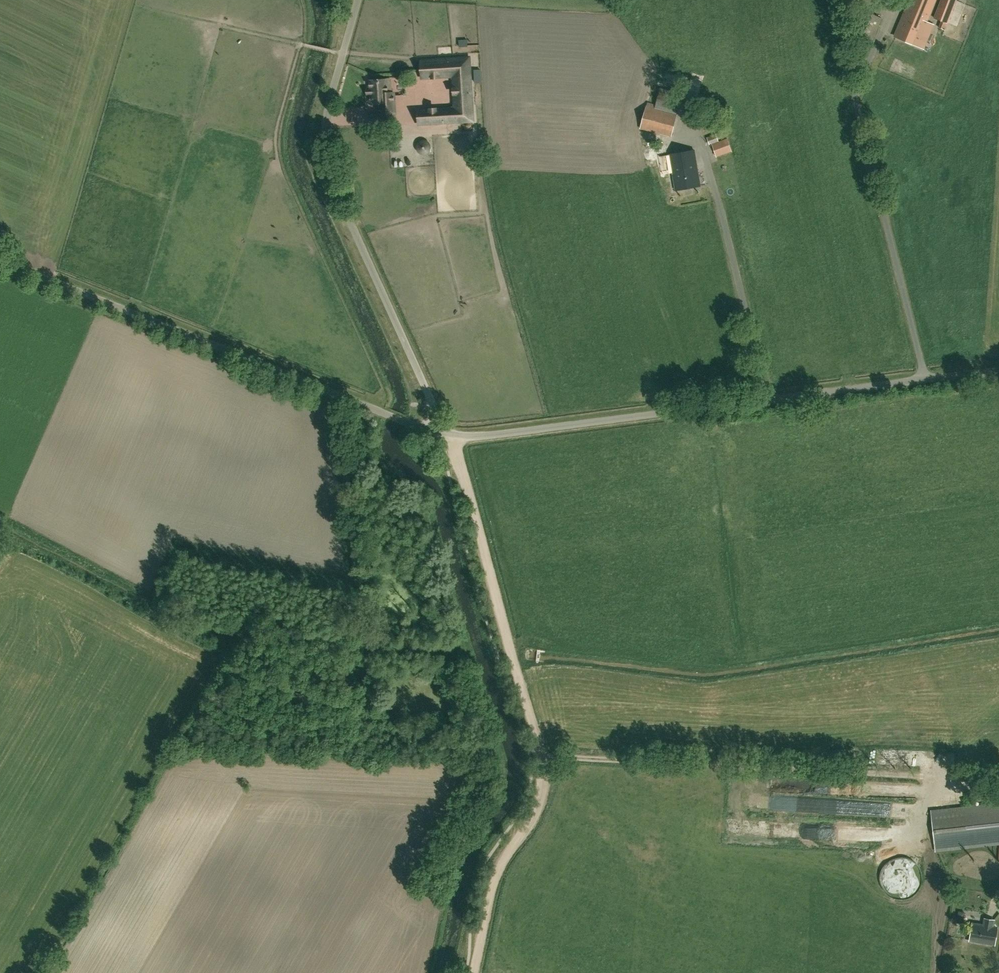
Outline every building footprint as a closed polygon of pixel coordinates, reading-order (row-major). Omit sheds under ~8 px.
[(901,20),(903,21),(897,37),(915,44),(921,28),(923,29),(935,0),(909,0),(901,20)] [(957,0),(940,0),(934,17),(941,20),(938,26),(945,30),(955,3),(957,0)] [(872,41),(882,18),(862,9),(852,32),(872,41)] [(417,110),(418,124),(473,121),(469,58),(421,61),(422,78),(458,75),(460,107),(417,110)] [(390,79),(369,80),(370,88),(369,88),(369,95),(370,95),(371,103),(379,102),(380,115),(395,114),(394,92),(388,93),(387,80),(390,79)] [(646,106),(640,128),(671,136),(677,114),(682,94),(660,88),(655,108),(646,106)] [(707,136),(709,144),(712,144),(716,157),(732,151),(727,138),(719,140),(716,133),(707,136)] [(675,190),(701,185),(694,150),(669,154),(675,190)] [(946,763),(945,754),(932,755),(933,764),(946,763)] [(899,786),(880,785),(880,796),(899,796),(899,786)] [(957,790),(946,791),(947,806),(959,805),(957,790)] [(998,845),(998,802),(964,806),(930,810),(934,852),(968,848),(998,845)] [(994,944),(997,928),(992,927),(993,921),(985,919),(984,926),(973,924),(970,940),(994,944)]
